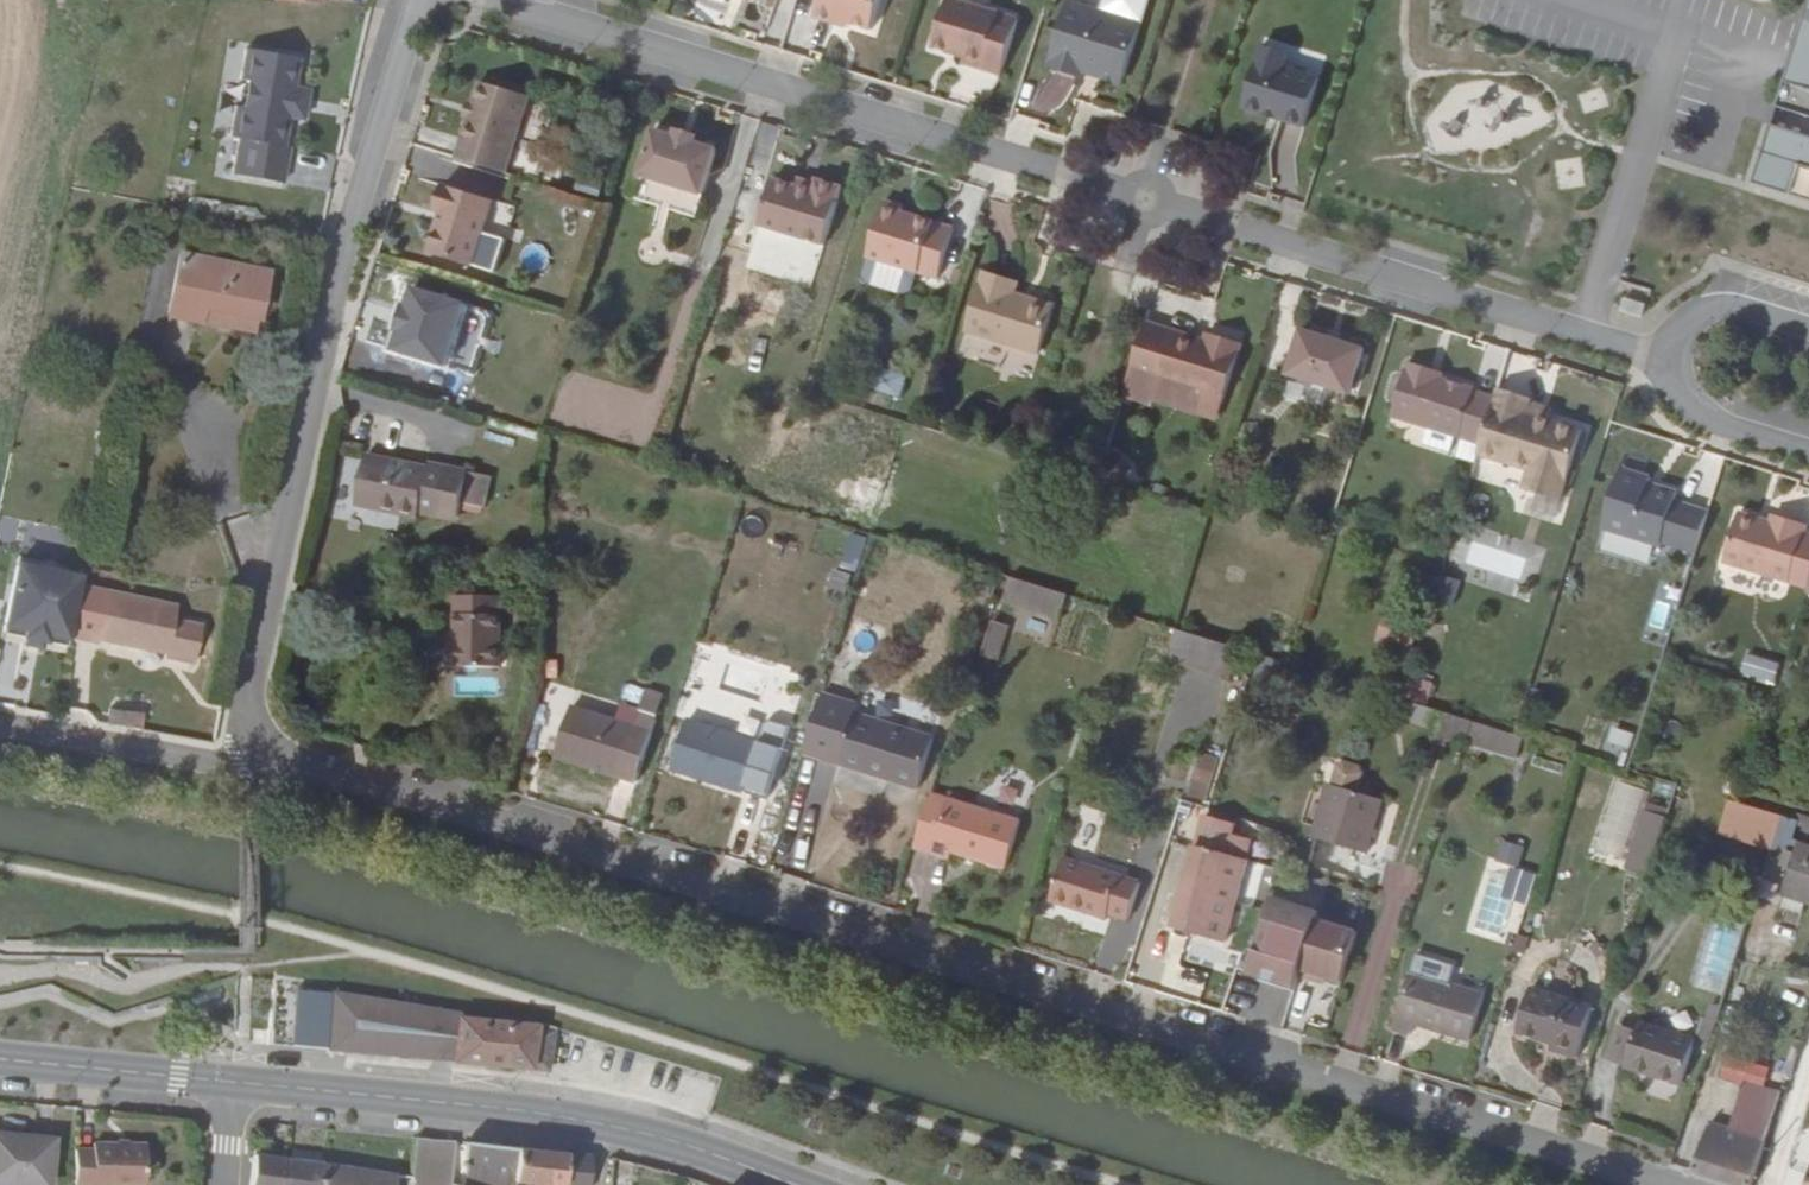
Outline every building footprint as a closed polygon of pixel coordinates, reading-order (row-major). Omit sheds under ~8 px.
[(854,17),(877,24),(885,0),(823,0),(820,11),(839,17),(840,12),(854,17)] [(936,40),(969,50),(967,56),(985,62),(1002,7),(980,0),(947,0),(936,40)] [(1051,60),(1083,70),(1086,66),(1096,63),(1102,65),(1107,72),(1120,75),(1129,71),(1150,0),(1106,0),(1104,5),(1091,0),(1070,0),(1051,60)] [(1775,98),(1808,109),(1808,0),(1804,0),(1775,98)] [(852,21),(854,17),(840,12),(839,17),(852,21)] [(1305,125),(1320,79),(1284,68),(1289,49),(1265,42),(1245,107),(1305,125)] [(291,112),(298,112),(304,87),(297,85),(306,56),(252,43),(246,73),(251,74),(245,100),(239,100),(233,131),(241,132),(233,168),(283,179),(290,141),(286,141),(291,112)] [(1032,97),(1045,113),(1074,90),(1060,74),(1032,97)] [(473,112),(460,151),(508,167),(532,97),(483,81),(476,102),(473,112)] [(304,87),(298,112),(306,114),(312,89),(304,87)] [(467,110),(473,112),(476,102),(469,100),(467,110)] [(1808,193),(1808,129),(1769,117),(1753,176),(1808,193)] [(700,139),(679,131),(658,125),(636,193),(700,213),(720,145),(700,139)] [(681,125),(679,131),(700,139),(702,131),(681,125)] [(821,172),(820,178),(818,185),(802,180),(778,171),(763,219),(828,238),(847,181),(821,172)] [(818,185),(820,178),(804,173),(802,180),(818,185)] [(444,218),(437,222),(431,238),(434,246),(474,259),(496,193),(444,178),(436,203),(444,205),(449,207),(444,218)] [(870,251),(920,266),(940,272),(956,221),(904,206),(905,200),(887,195),(870,251)] [(444,205),(437,222),(444,218),(449,207),(444,205)] [(548,267),(545,243),(521,246),(524,270),(548,267)] [(181,247),(167,304),(253,325),(264,268),(181,247)] [(916,285),(920,266),(870,251),(865,272),(873,282),(901,289),(916,285)] [(987,265),(968,324),(1042,348),(1055,306),(1050,296),(1035,292),(1030,296),(1016,294),(1021,275),(987,265)] [(414,287),(395,349),(475,373),(494,312),(414,287)] [(1618,301),(1639,307),(1643,293),(1621,287),(1618,301)] [(1301,324),(1286,369),(1347,388),(1362,343),(1301,324)] [(1172,328),(1157,376),(1222,396),(1242,338),(1207,327),(1203,339),(1172,328)] [(1479,439),(1493,393),(1437,373),(1424,368),(1425,362),(1406,356),(1389,410),(1479,439)] [(1440,367),(1425,362),(1424,368),(1437,373),(1440,367)] [(870,390),(897,398),(904,375),(877,367),(870,390)] [(1479,439),(1476,449),(1528,466),(1522,483),(1561,496),(1581,425),(1547,415),(1524,408),(1528,397),(1529,393),(1496,386),(1493,393),(1479,439)] [(1550,403),(1528,397),(1524,408),(1547,415),(1550,403)] [(354,503),(391,507),(392,499),(415,502),(455,508),(460,457),(426,453),(425,459),(361,451),(354,503)] [(1660,537),(1694,547),(1708,503),(1674,494),(1677,484),(1658,478),(1657,482),(1647,479),(1648,475),(1649,471),(1620,461),(1600,523),(1659,541),(1660,537)] [(392,499),(391,507),(414,511),(415,502),(392,499)] [(1805,583),(1808,569),(1808,527),(1802,525),(1804,519),(1769,509),(1767,517),(1735,508),(1720,557),(1805,583)] [(848,536),(841,561),(852,564),(860,540),(848,536)] [(63,637),(75,582),(78,567),(19,555),(3,628),(62,641),(63,637)] [(1015,572),(1003,568),(997,590),(1009,594),(1015,572)] [(830,571),(825,594),(845,597),(849,574),(830,571)] [(1036,578),(1015,572),(1009,594),(1030,601),(1036,578)] [(1065,612),(1070,588),(1036,578),(1030,601),(1065,612)] [(178,604),(75,582),(63,637),(96,644),(97,642),(166,658),(167,664),(191,669),(201,625),(176,619),(178,604)] [(502,585),(460,588),(462,632),(457,633),(458,659),(505,656),(502,585)] [(997,657),(1006,625),(990,620),(980,653),(997,657)] [(1245,642),(1187,624),(1180,653),(1238,670),(1245,642)] [(845,632),(820,697),(852,708),(876,643),(845,632)] [(1775,683),(1778,660),(1742,655),(1739,678),(1775,683)] [(640,705),(657,712),(663,688),(646,683),(640,705)] [(1446,721),(1473,729),(1478,714),(1420,696),(1416,711),(1446,721)] [(640,774),(657,712),(640,705),(637,715),(573,697),(558,749),(640,774)] [(96,721),(136,729),(140,711),(100,702),(96,721)] [(859,706),(843,756),(921,780),(935,728),(859,706)] [(691,712),(678,760),(770,789),(786,736),(763,728),(762,733),(691,712)] [(1478,714),(1473,729),(1524,745),(1528,729),(1513,725),(1478,714)] [(1443,729),(1471,738),(1473,729),(1446,721),(1443,729)] [(1609,727),(1604,745),(1627,752),(1632,733),(1609,727)] [(1332,770),(1316,824),(1370,840),(1385,785),(1360,777),(1368,748),(1353,742),(1342,747),(1335,771),(1332,770)] [(1186,797),(1204,802),(1216,757),(1198,752),(1186,797)] [(939,783),(921,841),(959,853),(963,843),(1014,859),(1027,810),(939,783)] [(1781,809),(1731,792),(1724,817),(1773,833),(1781,809)] [(1781,809),(1773,833),(1798,841),(1804,817),(1781,809)] [(1515,833),(1510,854),(1526,858),(1532,838),(1515,833)] [(1203,839),(1172,951),(1217,963),(1246,861),(1229,856),(1232,847),(1203,839)] [(1808,901),(1808,849),(1796,845),(1782,894),(1808,901)] [(1072,848),(1059,894),(1119,911),(1121,904),(1135,908),(1146,870),(1072,848)] [(1284,892),(1262,968),(1274,971),(1274,974),(1301,983),(1305,969),(1322,911),(1324,904),(1284,892)] [(1802,915),(1808,901),(1782,894),(1781,908),(1802,915)] [(1333,968),(1345,973),(1362,922),(1322,911),(1305,969),(1324,974),(1326,966),(1333,968)] [(1413,964),(1395,1023),(1415,1030),(1418,1016),(1474,1034),(1489,986),(1413,964)] [(1331,977),(1333,968),(1326,966),(1324,974),(1331,977)] [(1543,981),(1540,991),(1530,1019),(1527,1025),(1563,1037),(1562,1040),(1588,1051),(1603,1002),(1543,981)] [(1530,1019),(1540,991),(1527,986),(1517,1015),(1530,1019)] [(550,1070),(555,1026),(536,1022),(536,1023),(458,1015),(458,1010),(419,1006),(332,990),(328,1047),(361,1051),(434,1056),(510,1064),(550,1070)] [(1639,1012),(1637,1019),(1630,1047),(1627,1057),(1684,1074),(1697,1030),(1639,1012)] [(1630,1047),(1637,1019),(1623,1014),(1615,1041),(1630,1047)] [(1708,1117),(1693,1167),(1746,1183),(1760,1134),(1708,1117)] [(35,1184),(47,1184),(51,1139),(0,1133),(0,1181),(35,1184)] [(412,1135),(406,1184),(447,1184),(448,1180),(451,1140),(412,1135)] [(77,1147),(77,1184),(96,1184),(145,1184),(146,1144),(95,1142),(94,1147),(77,1147)] [(515,1148),(464,1142),(460,1182),(448,1180),(447,1184),(511,1184),(512,1179),(515,1148)] [(589,1156),(515,1148),(512,1179),(562,1184),(586,1184),(589,1156)] [(290,1149),(288,1159),(317,1163),(318,1154),(290,1149)] [(253,1184),(285,1184),(288,1159),(255,1153),(253,1184)] [(285,1184),(314,1184),(317,1163),(288,1159),(285,1184)] [(314,1184),(391,1184),(392,1176),(317,1163),(314,1184)]
